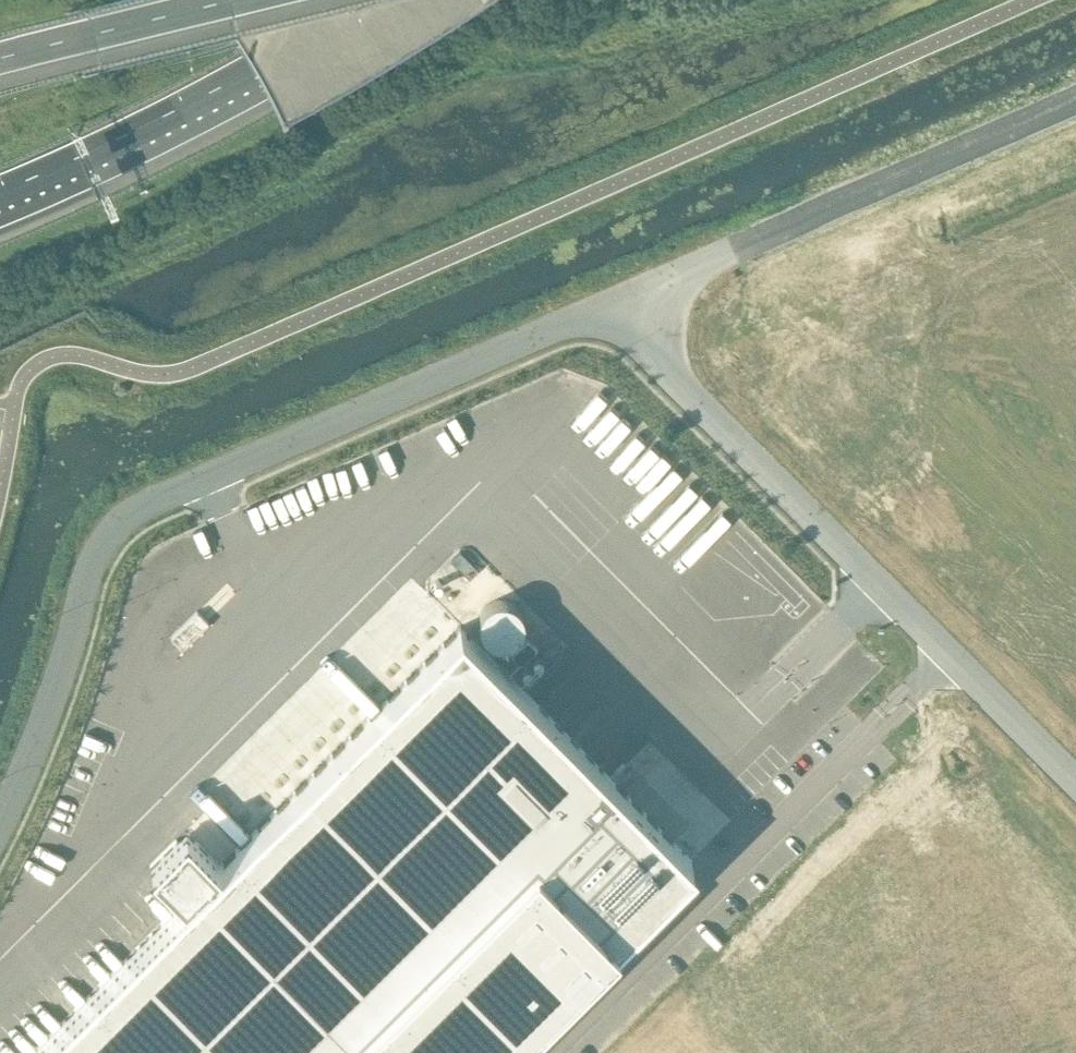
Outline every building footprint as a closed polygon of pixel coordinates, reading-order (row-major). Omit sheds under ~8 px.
[(117,387),(115,392),(121,394),(123,389),(125,386),(118,383),(117,387)] [(691,860),(459,626),(220,864),(195,840),(185,830),(175,839),(149,865),(184,900),(30,1052),(497,1052),(691,860)] [(527,638),(510,654),(520,664),(536,648),(527,638)]
